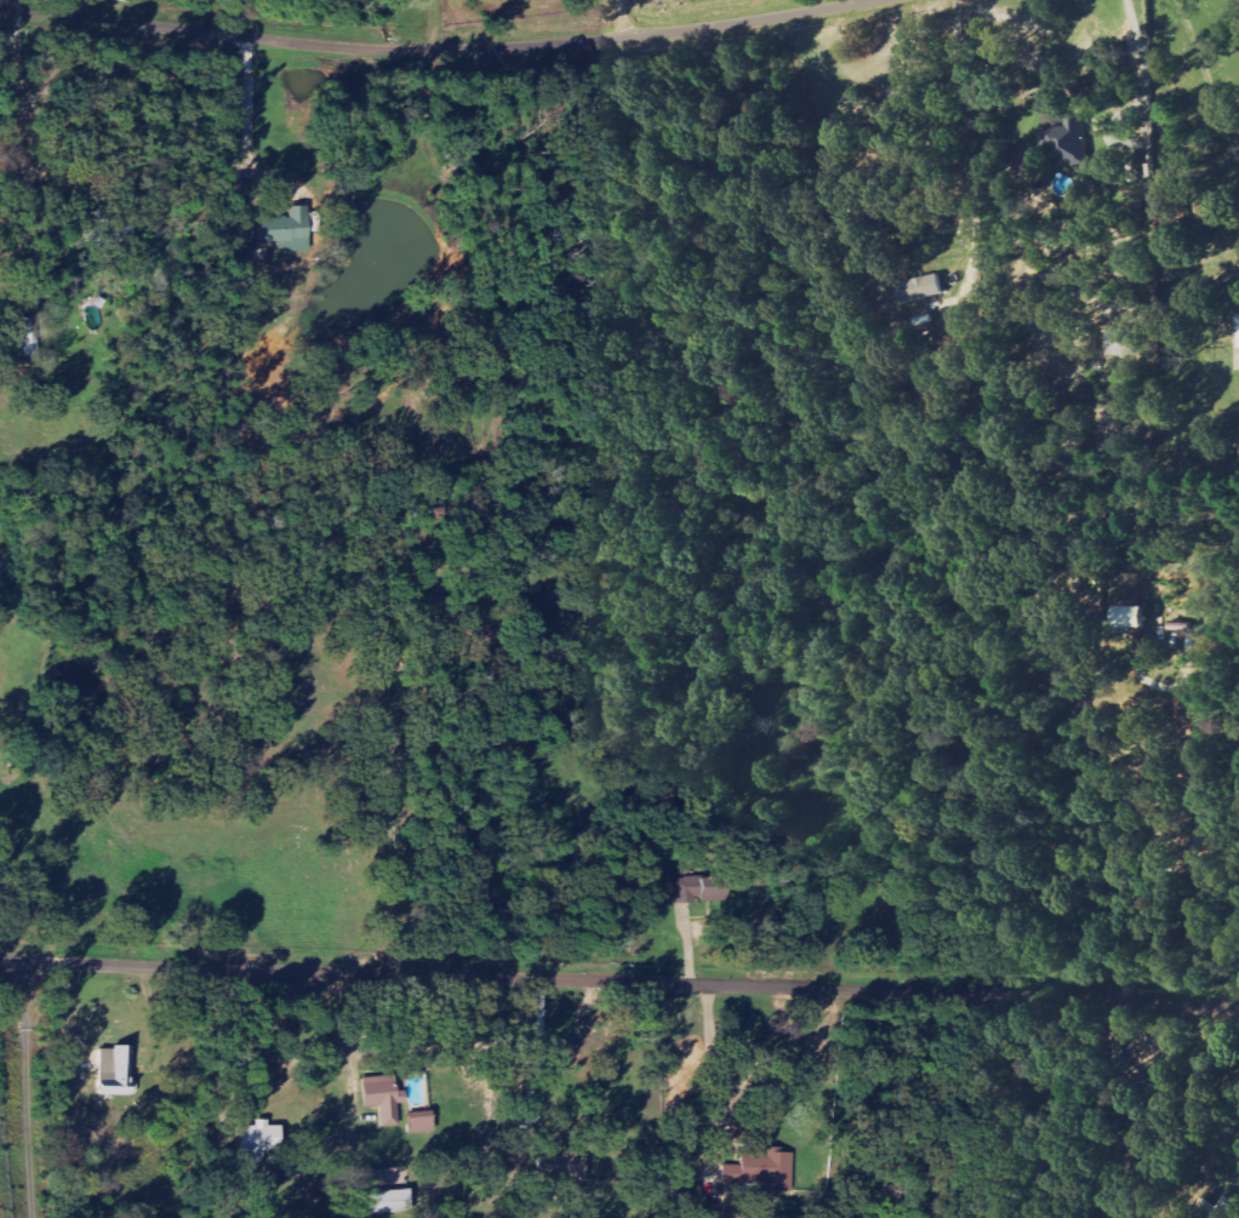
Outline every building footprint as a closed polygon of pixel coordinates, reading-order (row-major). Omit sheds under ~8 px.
[(1046,164),(1088,162),(1085,118),(1064,119),(1065,125),(1044,126),(1046,164)] [(282,252),(311,251),(310,206),(290,207),(291,217),(258,218),(259,243),(282,242),(282,252)] [(899,306),(945,293),(940,272),(893,285),(899,306)] [(1107,330),(1106,356),(1135,357),(1135,331),(1107,330)] [(1109,628),(1146,628),(1145,607),(1109,607),(1109,628)] [(676,903),(725,902),(724,877),(690,878),(690,879),(676,879),(676,903)] [(359,1078),(361,1107),(377,1106),(378,1127),(397,1126),(395,1104),(405,1103),(404,1091),(392,1092),(391,1076),(359,1078)] [(406,1134),(428,1133),(427,1112),(405,1113),(406,1134)] [(284,1151),(284,1126),(270,1126),(270,1120),(258,1120),(258,1126),(241,1126),(241,1152),(284,1151)] [(789,1191),(790,1153),(771,1153),(771,1148),(761,1148),(761,1152),(736,1151),(735,1185),(758,1186),(757,1198),(778,1199),(778,1191),(789,1191)] [(554,1158),(532,1157),(531,1184),(557,1184),(557,1181),(578,1182),(579,1154),(554,1154),(554,1158)] [(416,1212),(415,1190),(372,1192),(373,1214),(416,1212)] [(522,1213),(535,1212),(534,1197),(521,1198),(522,1213)] [(1231,1203),(1221,1197),(1213,1208),(1198,1199),(1187,1217),(1222,1217),(1231,1203)]
